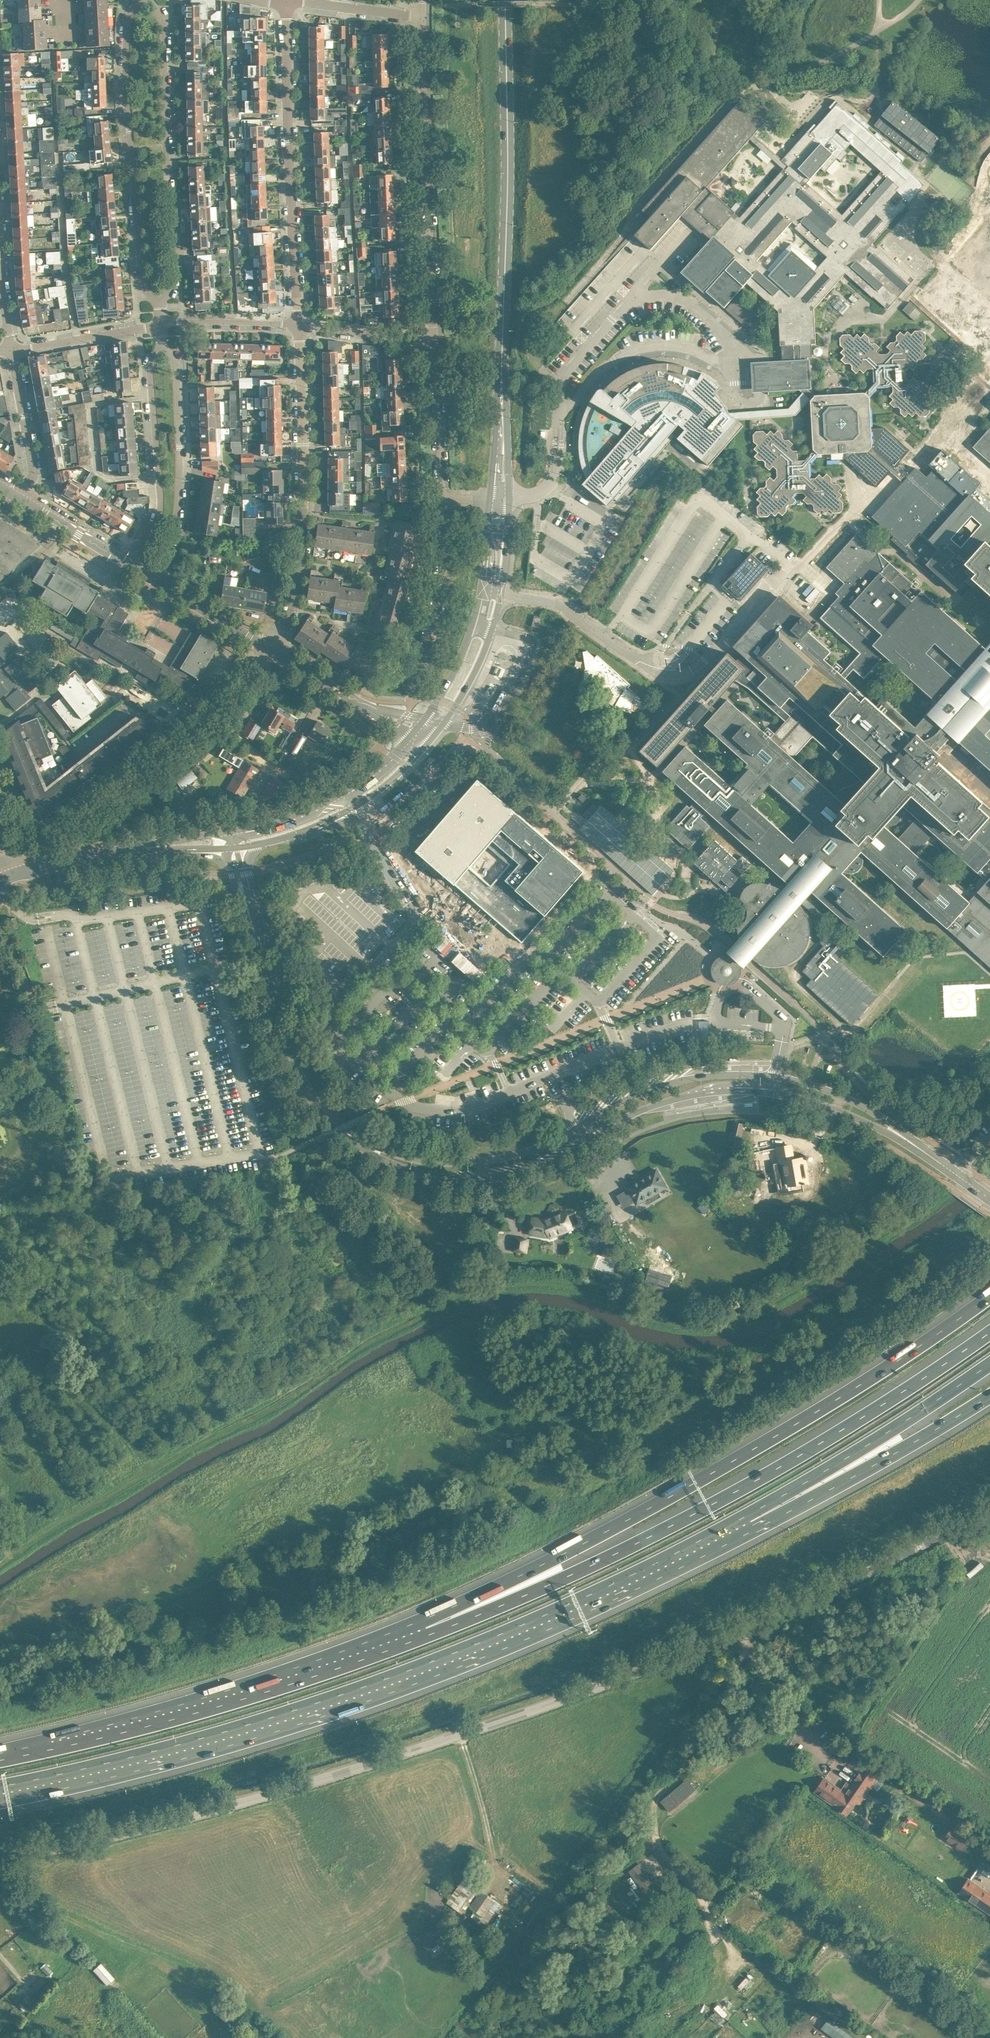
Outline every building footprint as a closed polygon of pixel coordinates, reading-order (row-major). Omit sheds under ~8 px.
[(17,3),(18,3),(19,13),(18,13),(19,22),(23,22),(51,21),(51,16),(41,17),(40,0),(17,0),(17,3)] [(85,14),(78,14),(78,19),(107,17),(107,8),(106,8),(106,0),(84,0),(85,14)] [(214,0),(191,0),(191,6),(185,6),(183,6),(182,7),(182,13),(183,14),(185,14),(185,19),(206,19),(206,6),(215,6),(214,0)] [(241,31),(243,31),(265,31),(265,27),(267,26),(266,18),(264,18),(264,19),(259,19),(259,8),(241,4),(241,31)] [(107,17),(78,19),(79,23),(85,23),(86,42),(80,43),(80,47),(109,45),(108,36),(107,26),(108,26),(107,17)] [(206,19),(185,19),(185,33),(206,33),(205,19),(206,19)] [(51,21),(23,22),(23,31),(24,31),(25,41),(24,41),(24,50),(53,49),(53,44),(46,44),(45,25),(52,25),(51,21)] [(318,27),(309,27),(309,39),(323,38),(323,39),(330,39),(330,38),(330,31),(330,27),(318,27)] [(251,43),(265,43),(265,31),(243,31),(243,43),(251,43)] [(206,33),(185,33),(186,47),(200,47),(200,41),(206,41),(206,33)] [(366,49),(387,48),(386,35),(366,35),(366,49)] [(323,38),(309,39),(309,51),(323,50),(323,39),(323,38)] [(251,54),(265,54),(265,43),(251,43),(251,54)] [(186,47),(186,61),(198,61),(198,64),(206,63),(206,47),(200,47),(186,47)] [(387,61),(387,48),(366,49),(367,61),(387,61)] [(323,50),(309,51),(309,62),(327,62),(327,50),(323,50)] [(52,69),(53,72),(59,72),(61,72),(60,58),(72,57),(72,51),(52,52),(52,64),(52,69)] [(41,52),(41,64),(52,64),(52,52),(41,52)] [(4,66),(18,66),(24,65),(23,53),(3,54),(4,66)] [(251,54),(251,66),(265,66),(265,54),(251,54)] [(99,55),(91,56),(91,58),(79,58),(80,70),(104,69),(104,64),(105,64),(107,64),(107,59),(105,58),(104,58),(104,57),(99,58),(99,55)] [(327,62),(309,62),(309,74),(323,73),(332,73),(332,61),(327,62)] [(373,74),(387,74),(387,61),(367,61),(364,62),(364,67),(366,67),(367,75),(373,74)] [(19,78),(18,66),(4,66),(4,78),(19,78)] [(186,81),(186,87),(207,86),(206,66),(187,67),(187,73),(186,73),(187,81),(186,81)] [(265,67),(265,66),(251,66),(243,66),(243,78),(248,78),(265,78),(265,72),(267,71),(267,70),(267,68),(265,67)] [(105,82),(104,69),(80,70),(80,71),(75,71),(75,76),(84,76),(84,83),(105,82)] [(323,73),(309,74),(309,75),(307,76),(307,79),(309,80),(310,85),(323,85),(336,85),(336,79),(331,79),(331,78),(323,78),(323,73)] [(348,94),(374,93),(384,93),(384,87),(388,87),(387,74),(373,74),(373,84),(359,84),(359,75),(348,75),(348,94)] [(4,78),(5,91),(19,90),(19,78),(4,78)] [(265,89),(265,78),(248,78),(248,89),(265,89)] [(105,94),(105,82),(84,83),(84,90),(81,90),(81,91),(76,91),(76,95),(105,94)] [(323,85),(310,85),(310,97),(324,97),(323,85)] [(207,86),(186,87),(186,92),(187,92),(187,100),(207,100),(207,86)] [(247,89),(247,101),(266,101),(265,89),(248,89),(247,89)] [(5,91),(6,103),(20,102),(19,90),(5,91)] [(388,99),(384,99),(384,93),(374,93),(374,104),(367,105),(367,113),(389,112),(388,99)] [(106,107),(105,94),(76,95),(76,100),(82,100),(84,101),(84,107),(89,107),(93,107),(93,110),(101,109),(101,107),(106,107)] [(324,97),(310,97),(310,109),(324,108),(324,97)] [(808,131),(788,153),(782,160),(755,135),(754,135),(766,121),(742,99),(642,210),(650,217),(634,235),(651,250),(682,215),(710,241),(712,238),(714,240),(685,272),(703,289),(705,286),(708,289),(706,292),(725,308),(747,283),(779,312),(781,346),(782,346),(782,361),(784,383),(809,382),(807,362),(802,362),(801,358),(812,357),(812,344),(816,344),(815,334),(815,326),(814,309),(839,280),(846,273),(853,280),(872,297),(873,296),(888,309),(915,279),(878,247),(877,248),(872,244),(889,225),(888,224),(900,211),(901,211),(909,202),(925,184),(901,163),(906,158),(899,151),(896,154),(889,148),(891,145),(877,132),(875,135),(868,128),(870,126),(856,113),(853,116),(836,100),(829,107),(832,110),(817,126),(815,124),(808,131)] [(187,114),(206,114),(207,114),(207,100),(187,100),(187,108),(186,108),(187,114)] [(235,101),(228,101),(228,106),(228,113),(228,120),(240,119),(240,113),(235,113),(235,101)] [(247,101),(235,101),(235,113),(240,113),(244,113),(245,113),(266,113),(266,112),(268,111),(268,106),(266,105),(266,101),(247,101)] [(27,102),(20,102),(6,103),(6,115),(27,114),(28,114),(27,102)] [(893,102),(874,125),(921,163),(940,139),(893,102)] [(324,108),(310,109),(310,121),(311,121),(311,127),(334,126),(334,114),(342,114),(342,115),(346,115),(346,108),(324,108)] [(389,125),(389,112),(367,113),(366,113),(366,126),(375,126),(389,125)] [(27,114),(6,115),(7,128),(22,128),(28,127),(27,114)] [(202,128),(202,122),(206,122),(206,114),(187,114),(187,120),(187,128),(202,128)] [(93,116),(87,117),(89,136),(108,134),(108,133),(110,132),(110,129),(108,128),(107,121),(103,122),(102,115),(93,116)] [(245,138),(263,138),(262,126),(262,119),(241,120),(242,138),(245,138)] [(375,126),(375,138),(390,138),(389,125),(375,126)] [(343,143),(347,143),(347,126),(334,127),(334,134),(342,133),(343,143)] [(22,128),(7,128),(8,142),(22,141),(28,141),(27,128),(22,129),(22,128)] [(52,128),(37,128),(38,140),(53,140),(52,128)] [(187,136),(187,141),(202,141),(207,141),(207,134),(202,134),(202,128),(187,128),(187,136)] [(327,132),(313,133),(314,144),(328,144),(332,144),(332,137),(327,138),(327,132)] [(90,150),(95,149),(109,148),(108,134),(89,136),(90,150)] [(263,150),(263,138),(245,138),(245,150),(263,150)] [(390,138),(375,138),(368,139),(369,152),(370,152),(390,151),(390,138)] [(39,153),(40,153),(54,152),(53,140),(38,140),(39,153)] [(8,142),(8,154),(23,153),(22,141),(8,142)] [(202,141),(187,141),(187,147),(188,155),(202,155),(202,141)] [(339,155),(348,155),(347,143),(343,143),(339,144),(339,155)] [(315,156),(328,156),(328,144),(314,144),(315,156)] [(112,156),(110,154),(109,148),(95,149),(90,150),(88,150),(89,164),(111,162),(111,161),(112,160),(112,156)] [(250,162),(264,161),(263,150),(245,150),(246,157),(250,157),(250,162)] [(371,164),(377,164),(391,163),(390,151),(370,152),(371,164)] [(54,152),(40,153),(41,165),(54,164),(54,152)] [(8,154),(9,166),(30,165),(30,160),(23,160),(23,153),(8,154)] [(328,156),(315,156),(315,168),(329,167),(335,167),(334,155),(328,156)] [(188,161),(189,167),(188,167),(189,175),(188,175),(188,180),(203,180),(202,160),(188,161)] [(264,161),(250,162),(250,173),(264,173),(264,161)] [(54,164),(41,165),(41,177),(55,176),(54,164)] [(9,166),(10,178),(28,177),(31,177),(31,173),(33,173),(33,165),(30,165),(9,166)] [(235,165),(230,165),(230,174),(235,174),(240,173),(240,171),(235,171),(235,165)] [(316,179),(329,179),(329,167),(315,168),(316,179)] [(250,173),(244,173),(245,185),(247,185),(251,185),(265,185),(264,173),(250,173)] [(111,174),(97,176),(98,189),(113,187),(112,182),(111,174)] [(378,189),(392,189),(391,175),(369,176),(370,190),(378,189)] [(42,189),(49,188),(56,188),(55,176),(41,177),(42,189)] [(10,191),(29,190),(28,177),(10,178),(10,191)] [(316,179),(316,191),(336,190),(335,178),(329,179),(316,179)] [(203,180),(188,180),(189,187),(190,194),(210,194),(211,194),(210,185),(204,186),(203,180)] [(251,185),(247,185),(247,197),(265,197),(265,185),(251,185)] [(98,189),(90,190),(91,203),(99,203),(114,201),(113,194),(113,187),(98,189)] [(378,202),(393,201),(392,189),(378,189),(370,190),(370,202),(378,202)] [(25,190),(10,191),(11,203),(26,202),(25,190)] [(336,190),(316,191),(317,203),(330,203),(336,202),(336,190)] [(210,194),(190,194),(190,203),(190,208),(210,206),(210,194)] [(340,208),(351,207),(350,196),(345,196),(346,202),(341,202),(340,208)] [(247,208),(252,208),(266,208),(265,197),(247,197),(247,208)] [(114,201),(99,203),(101,216),(115,215),(115,209),(114,209),(114,201)] [(371,215),(393,214),(393,201),(378,202),(370,202),(371,215)] [(26,202),(11,203),(12,215),(26,215),(26,202)] [(50,213),(58,213),(57,205),(49,205),(50,213)] [(210,206),(190,208),(190,214),(191,214),(191,222),(210,221),(210,206)] [(340,209),(338,209),(339,215),(345,215),(345,226),(352,225),(351,207),(340,208),(340,209)] [(253,227),(266,226),(266,208),(252,208),(247,208),(248,227),(253,227)] [(371,228),(394,227),(393,214),(371,215),(371,228)] [(12,215),(13,227),(27,226),(26,215),(12,215)] [(115,215),(101,216),(102,229),(116,228),(115,221),(116,221),(115,215)] [(328,215),(314,216),(314,217),(312,218),(313,222),(315,223),(315,227),(335,226),(335,222),(329,222),(328,215)] [(73,219),(66,219),(66,224),(67,232),(75,232),(74,219),(73,219)] [(211,234),(210,221),(191,222),(192,230),(191,230),(191,235),(211,234)] [(345,237),(347,237),(352,237),(352,225),(345,226),(344,226),(345,237)] [(27,226),(13,227),(13,239),(28,239),(27,226)] [(254,233),(249,233),(249,246),(252,246),(272,244),(271,232),(269,232),(269,226),(266,226),(253,227),(254,233)] [(335,226),(315,227),(316,239),(336,238),(335,226)] [(372,241),(380,241),(394,240),(394,227),(371,228),(372,241)] [(119,230),(116,229),(116,228),(102,229),(102,232),(95,232),(96,244),(118,242),(117,236),(119,234),(119,230)] [(75,232),(67,232),(68,246),(74,246),(76,246),(75,232)] [(211,234),(191,235),(192,241),(193,250),(194,250),(194,255),(210,254),(210,248),(213,248),(213,240),(215,240),(215,234),(211,234)] [(357,248),(366,247),(368,247),(368,241),(362,242),(362,235),(356,235),(357,248)] [(336,238),(316,239),(316,251),(336,250),(336,238)] [(28,239),(13,239),(14,253),(28,252),(28,239)] [(96,263),(105,263),(118,261),(117,256),(118,256),(118,248),(118,242),(96,244),(97,258),(96,258),(96,263)] [(272,256),(272,244),(252,246),(252,247),(253,247),(254,256),(258,256),(258,257),(272,256)] [(336,250),(316,251),(317,262),(337,261),(336,250)] [(28,252),(14,253),(15,266),(33,265),(35,265),(35,253),(28,253),(28,252)] [(60,264),(61,264),(60,252),(47,252),(48,265),(53,264),(60,264)] [(374,266),(396,265),(395,252),(373,253),(374,266)] [(228,261),(227,253),(210,254),(194,255),(194,256),(211,255),(211,260),(193,262),(194,276),(213,274),(216,274),(215,262),(228,261)] [(272,256),(258,257),(259,269),(273,268),(272,256)] [(118,268),(118,261),(105,263),(106,282),(121,281),(120,268),(118,268)] [(337,261),(317,262),(318,274),(338,273),(337,261)] [(33,265),(15,266),(15,278),(34,277),(33,265)] [(374,279),(381,279),(396,278),(396,265),(374,266),(374,279)] [(259,269),(253,269),(253,281),(255,280),(256,280),(274,279),(273,268),(259,269)] [(338,273),(318,274),(318,286),(339,285),(338,273)] [(194,276),(194,289),(214,288),(213,274),(194,276)] [(15,278),(16,291),(31,289),(35,289),(35,277),(34,277),(15,278)] [(375,292),(397,291),(396,278),(381,279),(374,279),(375,292)] [(255,281),(254,283),(255,292),(257,292),(274,291),(274,279),(256,280),(255,281)] [(108,296),(122,294),(121,281),(106,282),(101,283),(102,296),(108,296)] [(57,297),(66,296),(64,285),(63,286),(47,288),(49,298),(57,297)] [(79,285),(72,286),(75,299),(84,298),(83,285),(79,285)] [(339,285),(318,286),(316,286),(316,293),(319,293),(319,297),(339,296),(339,291),(339,285)] [(214,288),(194,289),(195,295),(193,296),(193,301),(195,302),(195,303),(196,310),(210,310),(210,302),(211,301),(213,300),(215,299),(214,288)] [(16,291),(18,303),(33,301),(31,289),(16,291)] [(258,308),(267,308),(267,306),(278,306),(278,295),(275,296),(274,291),(257,292),(258,308)] [(373,304),(375,304),(397,303),(397,291),(375,292),(373,292),(373,299),(373,304)] [(242,293),(237,293),(237,305),(245,305),(245,300),(251,300),(251,292),(242,293)] [(108,296),(102,296),(103,318),(119,317),(118,309),(123,309),(122,294),(108,296)] [(68,308),(66,296),(57,297),(59,309),(68,308)] [(341,302),(341,296),(339,296),(319,297),(319,302),(318,303),(318,308),(320,308),(320,309),(326,309),(326,311),(326,313),(327,314),(329,315),(331,315),(332,314),(333,312),(334,310),(333,309),(334,309),(333,303),(341,302)] [(839,296),(831,304),(843,314),(850,306),(839,296)] [(356,312),(355,298),(347,299),(348,313),(356,312)] [(18,303),(20,315),(35,313),(41,312),(39,300),(33,301),(18,303)] [(397,303),(375,304),(376,311),(383,311),(383,317),(384,317),(384,324),(392,325),(392,317),(398,316),(397,303)] [(69,314),(68,308),(59,309),(53,310),(55,322),(62,321),(70,319),(69,314)] [(23,328),(35,326),(37,325),(35,313),(20,315),(23,328)] [(833,513),(841,513),(844,509),(843,502),(839,499),(843,495),(839,491),(842,487),(838,484),(834,484),(831,482),(831,478),(827,474),(823,478),(820,474),(816,478),(810,478),(809,464),(818,454),(819,454),(844,453),(846,453),(846,460),(877,487),(891,472),(894,467),(899,462),(901,460),(910,450),(882,425),(881,425),(871,426),(870,398),(869,397),(878,387),(893,386),(893,392),(889,396),(893,400),(890,403),(894,407),(898,407),(900,409),(901,413),(905,417),(909,413),(912,417),(916,413),(919,416),(920,416),(927,416),(930,412),(930,405),(926,402),(929,398),(925,395),(929,391),(924,387),(920,387),(918,385),(918,381),(913,377),(910,381),(906,378),(906,370),(909,367),(913,370),(917,366),(917,362),(919,359),(923,359),(927,355),(923,351),(926,347),(922,344),(926,340),(926,335),(926,333),(922,330),(921,330),(915,331),(912,334),(908,331),(904,335),(901,331),(896,336),(897,340),(895,342),(891,343),(887,347),(890,350),(887,354),(880,354),(876,351),(880,347),(875,343),(871,344),(869,342),(869,338),(865,334),(861,337),(857,334),(854,338),(850,334),(843,335),(840,338),(840,345),(844,349),(841,353),(844,356),(841,360),(845,364),(850,364),(852,366),(852,370),(856,374),(860,370),(864,373),(867,369),(873,369),(874,384),(865,393),(864,393),(858,393),(815,396),(805,387),(809,387),(809,382),(784,383),(784,388),(797,387),(803,393),(789,408),(730,413),(737,420),(796,416),(810,399),(811,400),(811,401),(814,450),(805,460),(791,461),(790,455),(794,451),(790,448),(793,444),(789,440),(785,440),(783,438),(782,434),(778,430),(775,434),(771,431),(767,434),(764,431),(757,431),(754,435),(754,442),(758,445),(754,449),(758,452),(755,456),(759,460),(763,460),(765,462),(766,466),(770,470),(773,466),(777,470),(777,477),(774,480),(770,477),(766,481),(767,485),(765,488),(761,488),(757,492),(760,496),(757,499),(761,503),(757,507),(758,514),(761,517),(768,517),(772,513),(776,516),(779,512),(783,516),(787,512),(787,511),(787,507),(789,505),(793,505),(793,504),(797,500),(793,497),(796,493),(803,493),(807,496),(803,500),(807,504),(808,504),(812,504),(814,506),(814,510),(815,510),(819,514),(822,510),(826,513),(829,509),(833,513)] [(322,353),(320,353),(321,359),(322,359),(323,364),(337,363),(336,352),(341,352),(341,342),(328,340),(328,352),(322,352),(322,353)] [(112,351),(113,355),(127,354),(126,341),(109,343),(104,344),(105,351),(112,351)] [(198,344),(197,358),(211,358),(211,343),(206,343),(206,344),(198,344)] [(217,344),(211,343),(211,358),(225,359),(225,344),(217,344)] [(225,359),(238,359),(238,344),(233,344),(225,344),(225,359)] [(238,344),(238,359),(252,360),(252,345),(244,345),(244,344),(238,344)] [(252,360),(265,360),(265,345),(259,345),(252,345),(252,360)] [(265,345),(265,360),(265,361),(280,363),(281,362),(282,361),(282,359),(282,358),(280,357),(279,357),(279,346),(271,346),(271,345),(265,345)] [(377,346),(362,345),(362,358),(378,357),(377,346)] [(90,359),(87,347),(80,348),(83,360),(90,359)] [(73,366),(81,365),(78,348),(70,350),(62,351),(63,356),(64,362),(65,368),(73,366)] [(45,354),(28,357),(30,368),(54,363),(64,362),(63,356),(46,359),(45,355),(45,354)] [(128,366),(127,354),(113,355),(105,356),(106,363),(111,363),(111,368),(114,367),(128,366)] [(381,360),(381,373),(385,373),(400,372),(400,360),(381,360)] [(784,383),(783,360),(752,361),(753,390),(784,388),(784,383)] [(54,363),(30,368),(32,378),(49,375),(58,373),(57,369),(65,368),(64,362),(54,363)] [(337,363),(323,364),(323,375),(343,375),(343,363),(337,363)] [(744,426),(737,420),(730,413),(724,404),(720,398),(716,393),(722,388),(716,382),(710,377),(702,373),(696,370),(689,367),(685,366),(678,365),(671,364),(663,363),(656,364),(649,365),(641,367),(634,369),(628,372),(621,376),(615,380),(609,385),(604,390),(603,389),(602,389),(601,389),(600,390),(599,390),(598,391),(591,401),(594,404),(591,411),(588,419),(586,427),(584,435),(584,443),(584,451),(583,452),(591,459),(583,468),(584,470),(585,474),(586,476),(587,479),(583,484),(608,506),(615,499),(618,502),(675,436),(709,466),(744,426)] [(112,380),(115,380),(129,378),(128,366),(114,367),(111,368),(106,369),(107,376),(112,375),(112,380)] [(225,371),(225,374),(225,380),(240,380),(240,378),(238,378),(238,372),(238,368),(230,368),(230,371),(225,371)] [(86,379),(84,369),(82,369),(78,370),(81,380),(86,379)] [(49,375),(32,378),(34,390),(42,389),(42,386),(50,384),(50,381),(66,378),(64,372),(62,372),(58,373),(49,375)] [(385,373),(386,386),(401,385),(400,372),(385,373)] [(343,375),(323,375),(323,387),(337,387),(344,386),(343,375)] [(240,378),(240,380),(240,388),(251,388),(251,377),(245,377),(240,378)] [(266,397),(280,397),(280,385),(279,385),(278,377),(259,378),(260,385),(266,385),(266,397)] [(130,391),(129,378),(115,380),(116,392),(130,391)] [(42,389),(34,390),(36,399),(68,393),(67,387),(59,388),(59,385),(55,386),(51,386),(50,384),(42,386),(42,389)] [(380,399),(402,398),(401,385),(386,386),(380,386),(380,393),(380,399)] [(198,388),(199,402),(213,401),(213,387),(198,388)] [(324,398),(338,398),(337,387),(323,387),(324,398)] [(92,402),(91,395),(89,390),(81,391),(83,403),(84,403),(92,402)] [(38,412),(54,408),(55,408),(54,402),(69,399),(68,393),(36,399),(38,412)] [(103,393),(91,395),(92,402),(103,400),(104,399),(103,393)] [(260,409),(266,409),(280,409),(280,397),(266,397),(260,397),(260,409)] [(324,398),(324,410),(338,409),(338,398),(324,398)] [(402,412),(402,398),(380,399),(381,412),(402,412)] [(213,401),(199,402),(199,415),(221,414),(220,401),(213,401)] [(114,404),(115,416),(132,415),(131,402),(114,404)] [(54,408),(38,412),(40,423),(56,421),(54,408)] [(280,409),(266,409),(266,420),(280,420),(280,409)] [(324,410),(324,422),(338,421),(338,409),(324,410)] [(381,412),(379,412),(380,425),(382,425),(382,431),(390,431),(390,425),(403,424),(402,412),(381,412)] [(199,415),(200,428),(221,428),(221,414),(199,415)] [(115,416),(116,428),(133,426),(132,415),(115,416)] [(5,426),(9,419),(8,416),(0,418),(0,422),(5,426)] [(9,419),(5,426),(0,434),(0,436),(9,442),(12,437),(9,419)] [(280,420),(266,420),(266,432),(281,432),(280,420)] [(42,435),(59,432),(56,421),(40,423),(42,435)] [(324,422),(325,433),(345,433),(345,427),(339,427),(338,421),(324,422)] [(113,440),(117,440),(134,438),(133,426),(116,428),(112,428),(113,440)] [(221,428),(200,428),(201,443),(215,442),(219,442),(221,442),(222,442),(221,428)] [(986,432),(982,437),(973,447),(980,453),(989,462),(989,428),(986,432)] [(393,436),(378,437),(379,451),(383,450),(389,450),(404,449),(403,436),(403,430),(390,431),(393,436)] [(42,435),(45,447),(61,444),(59,432),(42,435)] [(281,432),(266,432),(266,444),(281,443),(281,432)] [(345,433),(325,433),(325,446),(339,445),(345,445),(345,433)] [(118,452),(135,450),(134,438),(117,440),(118,452)] [(221,453),(221,442),(219,442),(215,442),(201,443),(201,457),(218,456),(219,456),(220,455),(221,454),(221,453)] [(260,456),(281,456),(281,443),(266,444),(260,444),(260,456)] [(47,459),(63,456),(61,444),(45,447),(47,459)] [(389,450),(383,450),(383,463),(404,462),(404,449),(389,450)] [(986,542),(989,538),(989,499),(977,488),(981,484),(942,449),(928,465),(934,469),(927,477),(916,468),(912,473),(907,478),(894,467),(891,472),(903,482),(901,485),(875,514),(872,516),(894,536),(892,539),(908,554),(907,556),(917,565),(918,563),(931,575),(935,572),(956,591),(969,576),(989,594),(989,545),(986,542)] [(118,452),(119,463),(136,462),(135,450),(118,452)] [(328,451),(328,469),(348,470),(348,458),(348,451),(328,451)] [(3,452),(0,457),(0,469),(5,472),(13,458),(3,452)] [(65,468),(63,456),(47,459),(49,471),(65,468)] [(78,459),(79,465),(90,463),(90,457),(78,459)] [(218,461),(201,462),(202,470),(218,475),(218,461)] [(120,475),(137,474),(136,462),(119,463),(120,475)] [(258,462),(253,462),(241,462),(241,471),(241,473),(258,473),(258,470),(258,462)] [(383,463),(383,476),(405,475),(405,474),(407,473),(406,468),(405,468),(404,462),(383,463)] [(348,481),(348,470),(328,469),(328,481),(342,481),(348,481)] [(271,493),(280,493),(283,493),(282,479),(281,479),(281,470),(258,470),(258,473),(261,473),(261,486),(271,486),(271,493)] [(68,471),(54,473),(56,484),(57,486),(58,491),(62,493),(62,494),(73,501),(82,485),(69,476),(68,471)] [(82,485),(73,501),(83,507),(93,491),(87,488),(90,484),(92,481),(91,480),(94,474),(90,471),(85,481),(82,485)] [(231,471),(231,479),(241,482),(241,473),(241,471),(231,471)] [(380,489),(387,488),(406,487),(405,475),(383,476),(380,476),(380,489)] [(203,483),(202,490),(221,493),(222,484),(223,482),(203,479),(203,480),(204,480),(204,483),(203,483)] [(241,488),(241,482),(231,479),(237,481),(237,488),(241,488)] [(106,493),(110,486),(100,480),(95,488),(96,488),(97,486),(98,487),(98,489),(101,491),(101,490),(102,490),(104,491),(106,493)] [(328,481),(328,493),(342,493),(342,481),(328,481)] [(138,482),(125,483),(125,489),(125,490),(139,489),(138,482)] [(406,501),(406,487),(387,488),(387,501),(392,500),(392,502),(406,501)] [(123,498),(126,498),(126,497),(139,496),(139,489),(125,490),(125,489),(122,490),(123,498)] [(201,493),(200,501),(220,503),(219,503),(221,495),(221,493),(202,490),(203,490),(202,493),(201,493)] [(93,491),(83,507),(94,513),(103,497),(93,491)] [(263,503),(263,511),(258,511),(258,518),(270,517),(270,524),(282,524),(282,517),(282,502),(280,502),(280,493),(271,493),(260,494),(260,500),(260,501),(263,503)] [(350,493),(342,493),(328,493),(328,505),(329,505),(329,513),(349,514),(350,505),(350,493)] [(139,497),(139,496),(126,497),(126,498),(127,504),(149,503),(149,496),(139,497)] [(103,497),(94,513),(104,519),(113,504),(103,497)] [(200,504),(199,511),(218,514),(219,506),(220,503),(200,501),(201,501),(201,504),(200,504)] [(113,504),(104,519),(115,526),(124,510),(113,504)] [(230,505),(230,515),(238,516),(239,505),(230,505)] [(124,510),(115,526),(126,532),(136,514),(130,511),(129,513),(124,510)] [(198,515),(197,522),(216,525),(217,516),(218,516),(218,514),(199,511),(199,512),(199,515),(198,515)] [(316,535),(314,546),(323,548),(323,547),(328,547),(334,548),(333,549),(342,550),(344,539),(346,522),(342,521),(341,527),(331,526),(322,525),(323,518),(318,518),(316,533),(316,535)] [(406,523),(405,522),(400,521),(389,518),(388,522),(394,524),(391,533),(388,543),(382,541),(381,545),(398,550),(402,551),(409,553),(411,545),(410,544),(412,539),(413,534),(414,535),(417,526),(410,524),(408,523),(406,523)] [(41,543),(33,538),(32,538),(0,519),(0,580),(2,579),(10,571),(13,569),(29,554),(41,543)] [(216,527),(216,525),(197,522),(198,522),(197,525),(195,533),(215,536),(215,535),(216,527)] [(351,522),(346,522),(344,539),(342,550),(351,552),(351,551),(356,552),(361,552),(361,553),(370,554),(372,545),(372,543),(372,542),(372,538),(374,526),(370,525),(369,532),(359,530),(350,529),(351,522)] [(821,618),(860,653),(841,675),(824,659),(831,652),(808,632),(814,625),(784,598),(780,595),(756,621),(734,646),(742,654),(737,660),(730,655),(728,653),(727,654),(718,663),(700,684),(640,751),(658,767),(710,709),(715,714),(705,725),(749,763),(729,785),(686,746),(664,771),(696,800),(690,807),(687,805),(665,829),(689,849),(710,825),(701,817),(707,810),(790,884),(784,890),(777,886),(769,884),(761,882),(753,883),(749,885),(746,888),(743,891),(742,893),(741,896),(740,899),(741,899),(743,901),(745,903),(746,906),(747,909),(748,912),(747,915),(746,918),(745,921),(743,923),(741,925),(738,927),(737,927),(740,939),(737,943),(736,943),(735,945),(731,949),(730,950),(730,951),(734,955),(733,955),(733,956),(733,957),(733,958),(733,959),(733,960),(733,961),(734,961),(735,962),(736,962),(737,963),(738,963),(739,962),(740,962),(741,961),(745,965),(746,964),(747,963),(751,959),(752,957),(754,959),(756,960),(759,962),(765,964),(771,966),(776,966),(781,966),(786,964),(793,960),(800,955),(805,949),(806,947),(808,942),(810,937),(810,931),(810,925),(809,920),(806,914),(803,909),(800,904),(802,902),(810,910),(814,920),(821,943),(823,945),(806,965),(807,966),(802,971),(811,979),(806,985),(851,1025),(879,994),(839,959),(847,950),(832,936),(827,941),(821,918),(815,906),(806,897),(812,891),(833,910),(835,909),(863,934),(861,935),(884,955),(906,930),(866,895),(865,896),(840,874),(843,871),(844,872),(848,873),(852,873),(855,872),(858,870),(861,867),(863,864),(863,860),(863,856),(861,853),(860,852),(861,851),(947,928),(989,966),(989,808),(942,765),(939,762),(939,763),(936,761),(941,755),(937,751),(941,747),(946,752),(957,739),(989,769),(989,644),(986,649),(882,556),(857,533),(827,567),(845,583),(836,593),(840,596),(830,607),(831,607),(821,618)] [(390,552),(387,561),(384,571),(378,569),(377,573),(394,578),(400,579),(405,581),(407,573),(406,572),(408,567),(409,562),(410,563),(413,554),(409,553),(402,551),(398,550),(381,545),(380,549),(390,552)] [(742,601),(742,602),(742,601),(769,570),(770,570),(751,552),(722,584),(723,584),(723,585),(742,601)] [(274,554),(262,558),(271,585),(283,581),(274,554)] [(40,568),(32,580),(45,588),(39,599),(66,616),(73,605),(86,613),(87,612),(89,609),(105,619),(105,620),(100,627),(91,622),(82,637),(81,638),(75,635),(70,644),(97,660),(100,656),(120,668),(124,662),(139,671),(135,677),(150,686),(154,680),(158,674),(175,684),(199,698),(209,682),(199,676),(219,644),(201,633),(198,637),(190,632),(169,667),(153,657),(155,653),(156,653),(147,647),(147,648),(145,652),(116,635),(128,614),(117,607),(97,595),(98,592),(87,585),(90,581),(58,562),(56,566),(44,560),(40,568)] [(333,580),(324,578),(314,577),(315,571),(311,570),(308,588),(308,590),(307,599),(316,600),(316,599),(321,600),(326,601),(326,602),(334,603),(335,598),(336,592),(338,574),(334,574),(333,580)] [(382,599),(377,597),(376,597),(375,602),(392,606),(403,610),(405,601),(406,596),(407,591),(408,591),(411,582),(405,581),(400,579),(394,578),(377,573),(376,577),(388,581),(385,590),(382,599)] [(341,587),(343,575),(338,574),(336,592),(335,598),(334,603),(333,609),(342,610),(343,609),(348,610),(353,611),(353,612),(361,613),(362,613),(363,604),(363,602),(363,601),(363,600),(364,596),(366,584),(361,584),(361,590),(351,588),(341,587)] [(225,575),(220,601),(220,604),(263,612),(266,592),(235,586),(237,577),(225,575)] [(276,598),(278,598),(280,598),(283,595),(283,591),(281,588),(277,588),(274,591),(273,595),(276,598)] [(380,607),(377,617),(375,626),(369,624),(367,629),(384,634),(395,637),(395,636),(398,628),(397,628),(398,623),(400,618),(403,610),(392,606),(375,602),(374,606),(380,607)] [(327,634),(319,628),(310,622),(314,617),(310,615),(300,629),(300,630),(294,638),(302,644),(302,643),(306,646),(311,649),(310,649),(318,654),(320,651),(324,645),(326,642),(336,627),(332,625),(329,630),(327,634)] [(532,626),(540,628),(543,617),(535,615),(532,626)] [(976,615),(973,618),(981,626),(984,622),(976,615)] [(328,655),(332,658),(336,661),(336,662),(343,667),(346,663),(350,657),(352,654),(362,639),(358,637),(354,642),(355,643),(353,646),(344,640),(336,635),(339,629),(336,627),(326,642),(324,645),(320,651),(327,656),(328,655)] [(3,695),(4,694),(7,697),(6,698),(16,709),(15,710),(30,697),(27,693),(36,686),(27,675),(31,671),(19,657),(20,656),(20,655),(14,660),(10,655),(18,648),(6,633),(7,632),(0,637),(0,698),(3,695)] [(378,658),(370,653),(362,647),(365,642),(362,639),(352,654),(350,657),(346,663),(353,668),(353,667),(358,670),(362,673),(361,674),(369,679),(375,670),(381,660),(378,658)] [(587,651),(583,652),(586,669),(585,669),(584,687),(597,685),(604,696),(603,698),(612,712),(615,709),(632,712),(632,710),(642,713),(646,707),(648,705),(648,706),(649,705),(645,702),(629,687),(631,685),(598,655),(595,658),(587,650),(587,651)] [(73,732),(75,731),(91,718),(88,714),(101,704),(100,702),(107,697),(92,679),(86,684),(74,670),(55,686),(63,696),(52,705),(73,732)] [(71,736),(40,698),(35,702),(66,741),(71,736)] [(37,710),(33,704),(25,710),(29,716),(37,710)] [(270,708),(261,723),(269,728),(268,730),(275,734),(277,730),(276,729),(278,724),(290,731),(292,729),(295,723),(298,719),(286,712),(278,707),(276,711),(270,708)] [(20,724),(19,720),(19,719),(15,722),(0,734),(0,735),(0,736),(13,767),(18,778),(36,823),(45,816),(55,808),(77,791),(91,780),(156,728),(135,715),(135,716),(69,768),(60,775),(37,717),(20,724)] [(243,733),(252,739),(260,726),(250,720),(243,733)] [(322,744),(331,730),(317,721),(307,735),(322,744)] [(290,731),(281,747),(286,750),(297,732),(292,729),(290,731)] [(296,755),(306,737),(297,732),(286,750),(287,750),(284,755),(293,760),(296,755)] [(75,757),(65,744),(59,748),(69,761),(75,757)] [(230,752),(225,759),(239,768),(227,789),(242,798),(259,769),(244,760),(230,752)] [(176,782),(182,790),(196,778),(190,771),(176,782)] [(282,794),(283,794),(287,786),(272,777),(259,799),(261,800),(282,794)] [(196,778),(182,790),(188,797),(202,786),(196,778)] [(479,779),(416,850),(523,943),(586,872),(479,779)] [(583,802),(587,798),(582,794),(579,798),(583,802)] [(596,807),(593,804),(583,814),(587,818),(596,807)] [(602,806),(580,829),(653,894),(675,870),(602,806)] [(703,853),(694,862),(726,891),(751,864),(742,856),(738,860),(715,840),(709,846),(703,853)] [(10,919),(7,919),(8,922),(10,929),(17,928),(15,918),(13,918),(10,919)] [(734,955),(729,951),(727,953),(726,954),(724,956),(717,958),(711,964),(709,972),(710,978),(715,983),(722,986),(730,985),(736,980),(739,975),(739,969),(745,965),(741,961),(740,962),(739,962),(738,963),(737,963),(736,962),(735,962),(734,961),(733,961),(733,960),(733,959),(733,958),(733,957),(733,956),(733,955),(734,955)] [(473,1086),(455,1093),(460,1105),(478,1098),(473,1086)] [(970,1139),(973,1143),(979,1138),(976,1134),(970,1139)] [(778,1148),(758,1151),(761,1166),(770,1165),(770,1161),(776,1160),(781,1186),(789,1185),(790,1192),(802,1190),(803,1193),(804,1193),(802,1184),(805,1184),(804,1182),(807,1182),(803,1158),(793,1160),(790,1145),(778,1148)] [(627,1186),(637,1203),(666,1187),(656,1169),(627,1186)] [(532,1221),(530,1233),(546,1236),(549,1235),(550,1237),(564,1231),(563,1229),(571,1226),(571,1227),(581,1224),(581,1223),(578,1218),(579,1216),(578,1213),(576,1212),(576,1211),(567,1215),(566,1213),(565,1211),(549,1218),(550,1221),(545,1223),(532,1221)] [(516,1236),(515,1248),(526,1249),(528,1237),(516,1236)] [(784,1258),(779,1263),(785,1269),(790,1264),(784,1258)] [(639,1280),(633,1277),(630,1284),(636,1287),(639,1280)] [(643,1277),(638,1296),(654,1301),(660,1282),(643,1277)] [(825,1778),(815,1792),(833,1804),(843,1811),(852,1797),(860,1802),(872,1785),(878,1790),(885,1779),(876,1773),(876,1771),(866,1765),(852,1786),(847,1783),(842,1790),(825,1778)] [(661,1801),(669,1811),(696,1788),(687,1779),(661,1801)] [(945,1837),(964,1850),(971,1839),(952,1826),(945,1837)] [(639,1863),(629,1871),(648,1897),(658,1889),(639,1863)] [(969,1878),(959,1892),(989,1913),(989,1893),(969,1878)] [(487,1925),(500,1901),(460,1879),(447,1903),(487,1925)] [(744,1926),(740,1932),(751,1938),(759,1925),(754,1922),(749,1930),(744,1926)] [(862,1956),(859,1965),(876,1971),(879,1963),(862,1956)] [(101,1963),(93,1970),(105,1984),(113,1978),(101,1963)] [(699,1980),(708,1987),(714,1980),(705,1973),(699,1980)] [(714,1980),(708,1987),(707,1987),(715,1994),(721,1986),(714,1980)] [(30,1995),(28,1993),(23,1998),(30,2005),(35,2001),(30,1995)] [(723,2017),(727,2013),(717,2003),(713,2007),(723,2017)] [(23,2014),(12,2004),(0,2015),(0,2017),(9,2027),(23,2014)] [(835,2037),(857,2037),(827,2017),(820,2028),(835,2037)]
